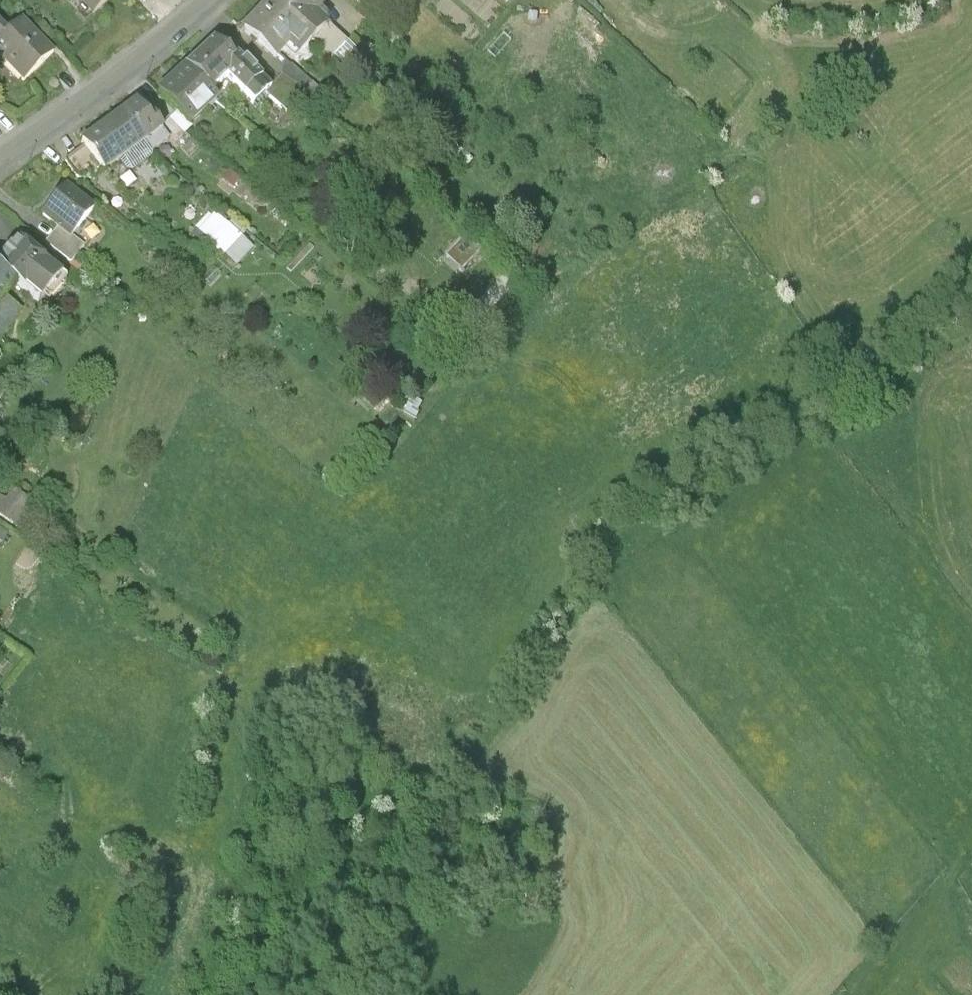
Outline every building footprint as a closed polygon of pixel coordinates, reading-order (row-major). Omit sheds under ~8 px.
[(96,12),(109,0),(84,0),(96,12)] [(325,0),(272,0),(270,3),(299,31),(316,12),(326,2),(325,0)] [(299,31),(270,3),(243,31),(256,44),(258,42),(276,59),(287,47),(301,32),(299,31)] [(316,12),(299,31),(301,32),(311,41),(328,23),(316,12)] [(22,22),(8,36),(0,28),(0,59),(5,64),(8,60),(26,80),(51,56),(29,33),(30,31),(22,22)] [(349,42),(328,23),(311,41),(332,60),(349,42)] [(301,32),(287,47),(297,56),(311,41),(301,32)] [(225,56),(213,43),(185,69),(209,94),(209,95),(226,79),(255,110),(268,99),(264,95),(270,90),(270,89),(249,67),(247,69),(236,56),(232,60),(227,54),(225,56)] [(311,86),(291,67),(281,77),(303,95),(311,86)] [(209,94),(185,69),(158,94),(177,113),(190,126),(217,101),(209,95),(209,94)] [(281,77),(270,89),(270,90),(264,95),(268,99),(284,115),(293,106),(303,95),(281,77)] [(169,142),(150,116),(145,120),(135,105),(122,114),(144,144),(152,154),(169,142)] [(190,126),(177,113),(169,121),(183,136),(192,128),(190,126)] [(122,114),(82,143),(85,147),(104,173),(119,162),(144,144),(122,114)] [(183,136),(169,121),(161,128),(176,143),(183,136)] [(144,144),(119,162),(126,172),(132,173),(149,160),(152,154),(144,144)] [(104,173),(85,147),(65,161),(75,176),(80,179),(88,174),(93,181),(97,178),(104,173)] [(93,211),(65,188),(42,215),(70,238),(93,211)] [(254,249),(212,212),(194,232),(237,269),(254,249)] [(39,244),(21,228),(13,238),(17,241),(31,253),(39,244)] [(70,238),(58,228),(45,243),(70,264),(83,248),(71,237),(70,238)] [(17,241),(10,250),(9,248),(0,258),(2,260),(0,262),(0,274),(14,284),(17,287),(38,304),(60,277),(31,253),(17,241)] [(460,244),(446,259),(462,274),(476,259),(460,244)] [(14,284),(0,274),(0,304),(14,284)] [(16,319),(0,306),(0,341),(16,319)]
